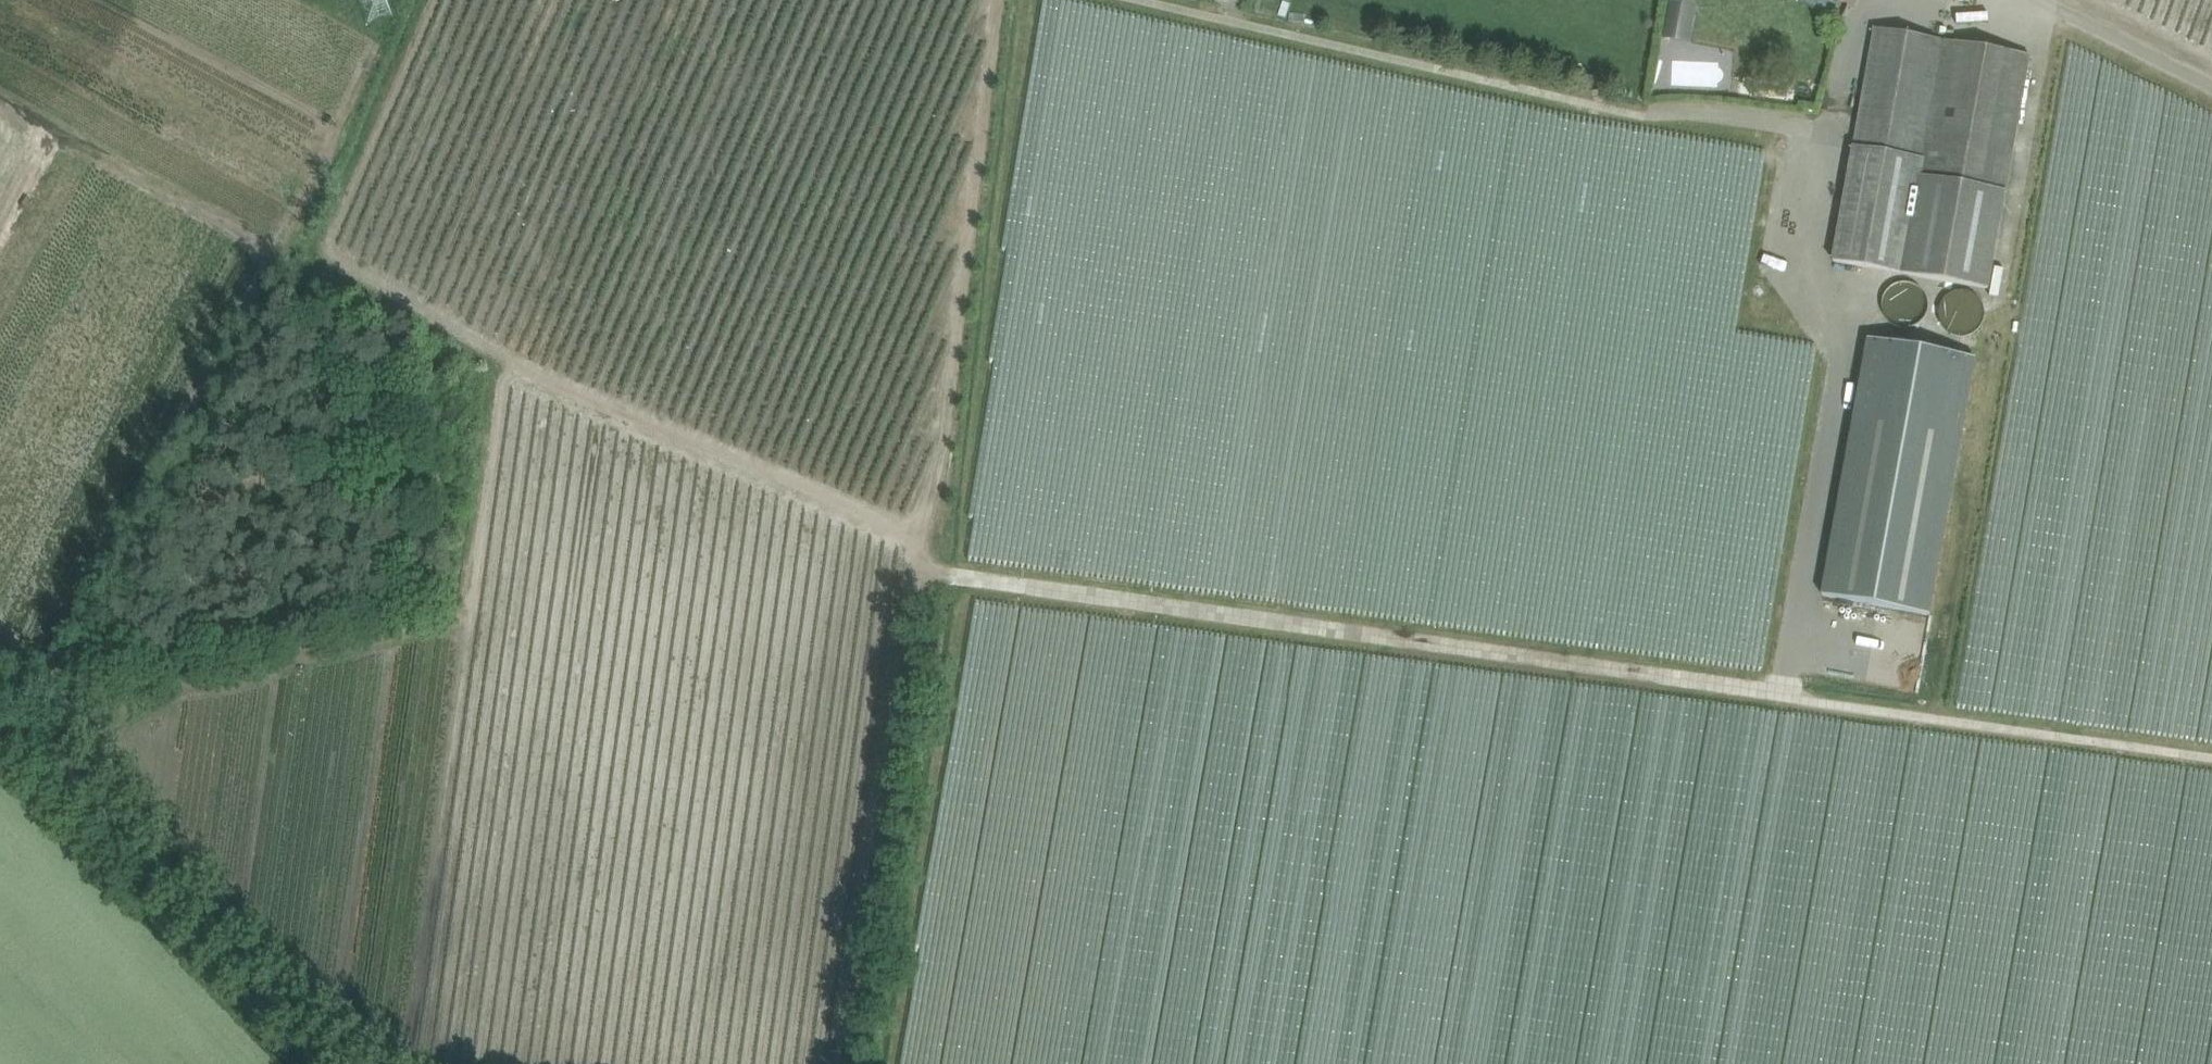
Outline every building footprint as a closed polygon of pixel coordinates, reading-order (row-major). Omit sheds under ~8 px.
[(1663,38),(1689,43),(1697,1),(1689,0),(1670,0),(1663,38)] [(1855,9),(1859,0),(1837,0),(1855,9)] [(1876,28),(1855,149),(1852,148),(1832,262),(1990,289),(2031,55),(1876,28)] [(1868,356),(1823,613),(1930,632),(1975,375),(1868,356)]
